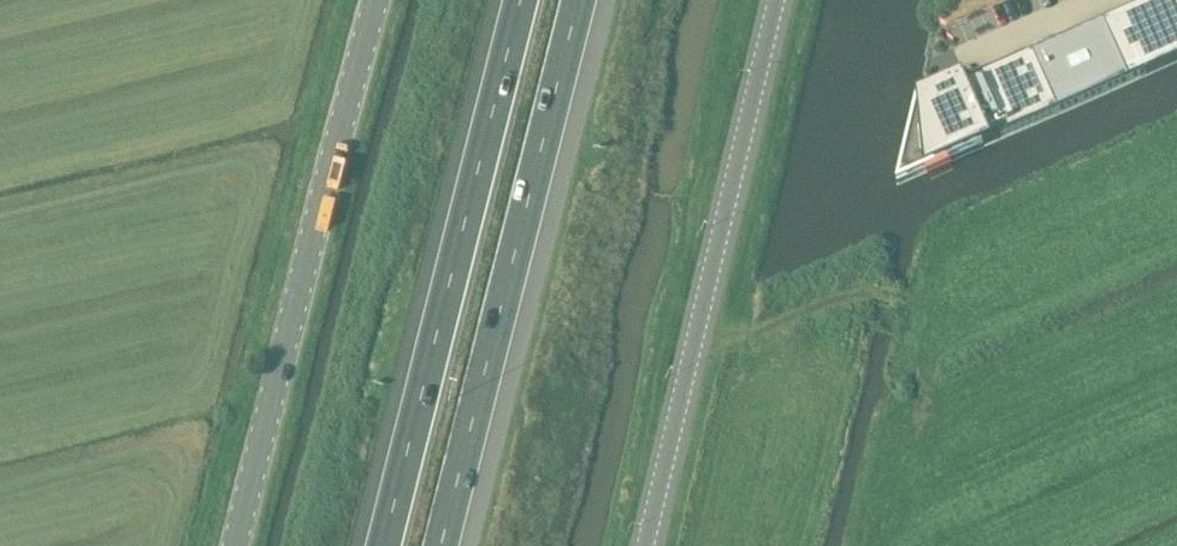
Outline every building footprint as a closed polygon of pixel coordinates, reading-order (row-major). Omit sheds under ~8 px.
[(1104,25),(1130,82),(1176,61),(1176,0),(1161,0),(1104,25)] [(898,185),(1060,113),(1130,82),(1104,25),(1034,56),(969,85),(965,76),(919,96),(898,185)]
